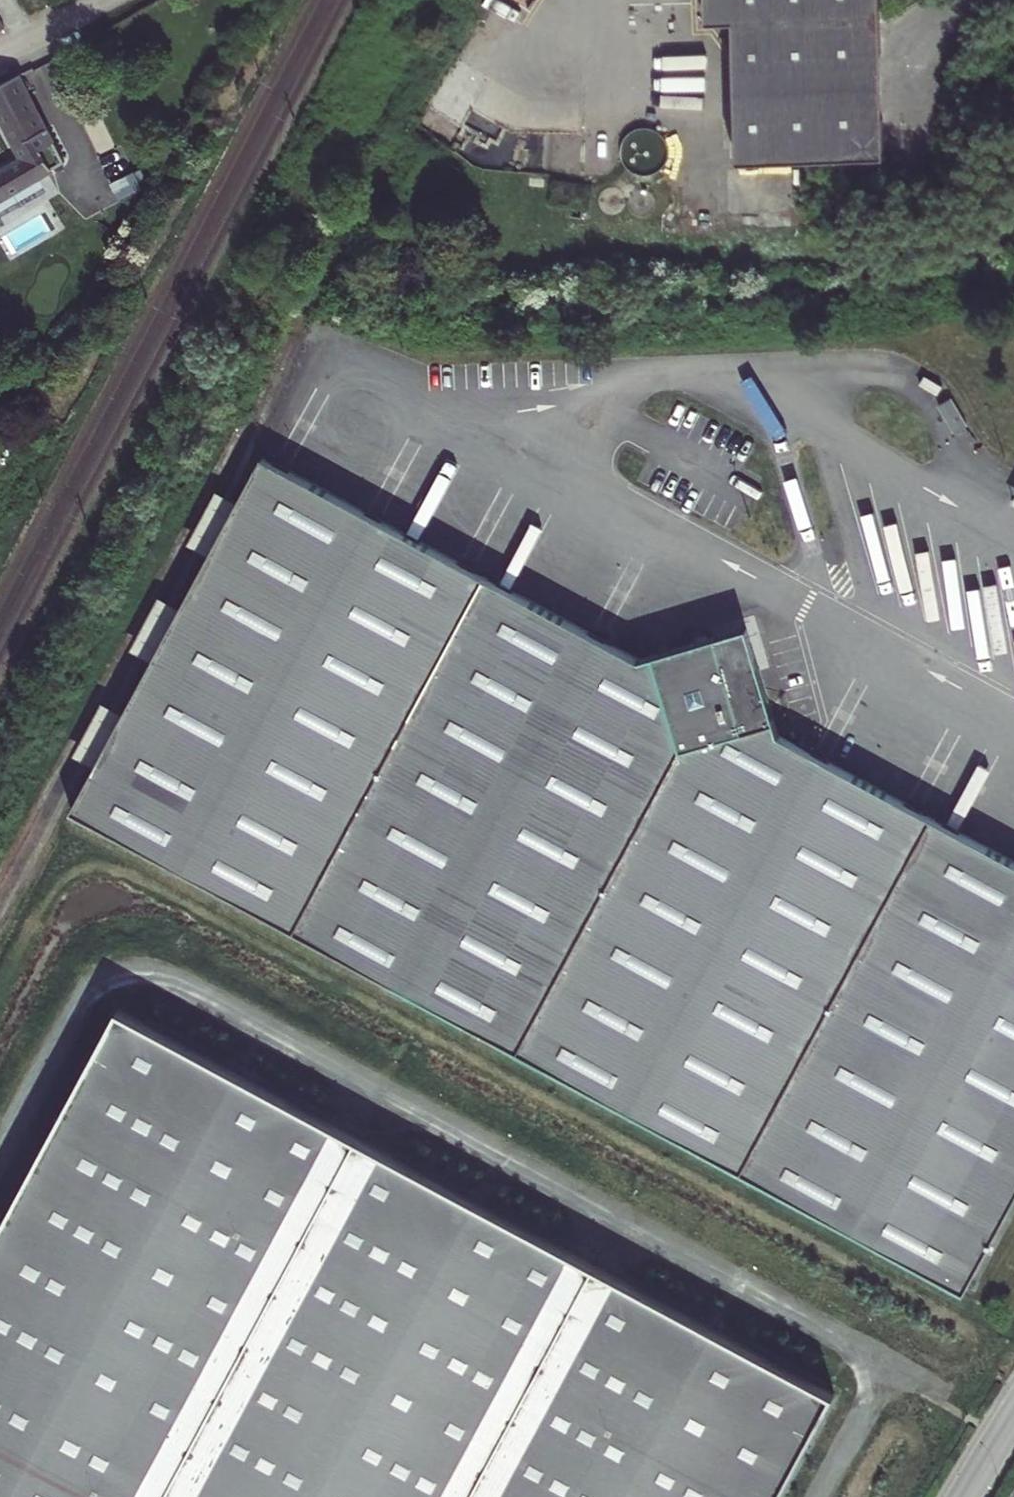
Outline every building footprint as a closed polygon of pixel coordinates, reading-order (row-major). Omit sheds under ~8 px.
[(705,20),(730,20),(735,164),(883,160),(878,0),(705,0),(705,20)] [(62,165),(19,77),(0,86),(0,118),(22,160),(0,172),(0,203),(62,165)] [(575,131),(576,101),(513,99),(512,129),(575,131)] [(626,134),(629,164),(665,161),(662,131),(626,134)] [(134,172),(109,184),(117,199),(142,187),(134,172)] [(73,812),(963,1292),(1013,1199),(1013,861),(779,736),(747,628),(639,661),(262,458),(239,502),(210,555),(182,608),(153,661),(125,714),(97,767),(73,812)] [(239,502),(216,490),(187,543),(210,555),(239,502)] [(159,596),(130,649),(153,661),(182,608),(159,596)] [(125,714),(102,702),(74,754),(97,767),(125,714)] [(835,1393),(120,1008),(0,1230),(0,1496),(779,1496),(835,1393)]
